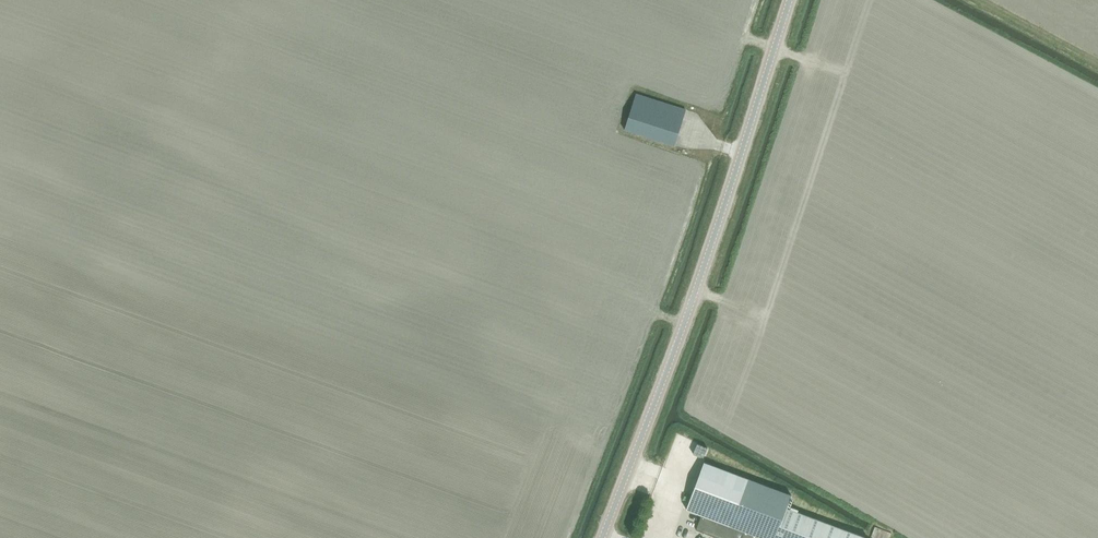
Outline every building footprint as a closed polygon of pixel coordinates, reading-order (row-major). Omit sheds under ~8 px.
[(674,146),(674,145),(686,109),(636,93),(624,130),(674,146)] [(686,509),(701,515),(696,530),(718,537),(868,537),(869,537),(786,507),(791,494),(749,478),(704,462),(686,509)]
